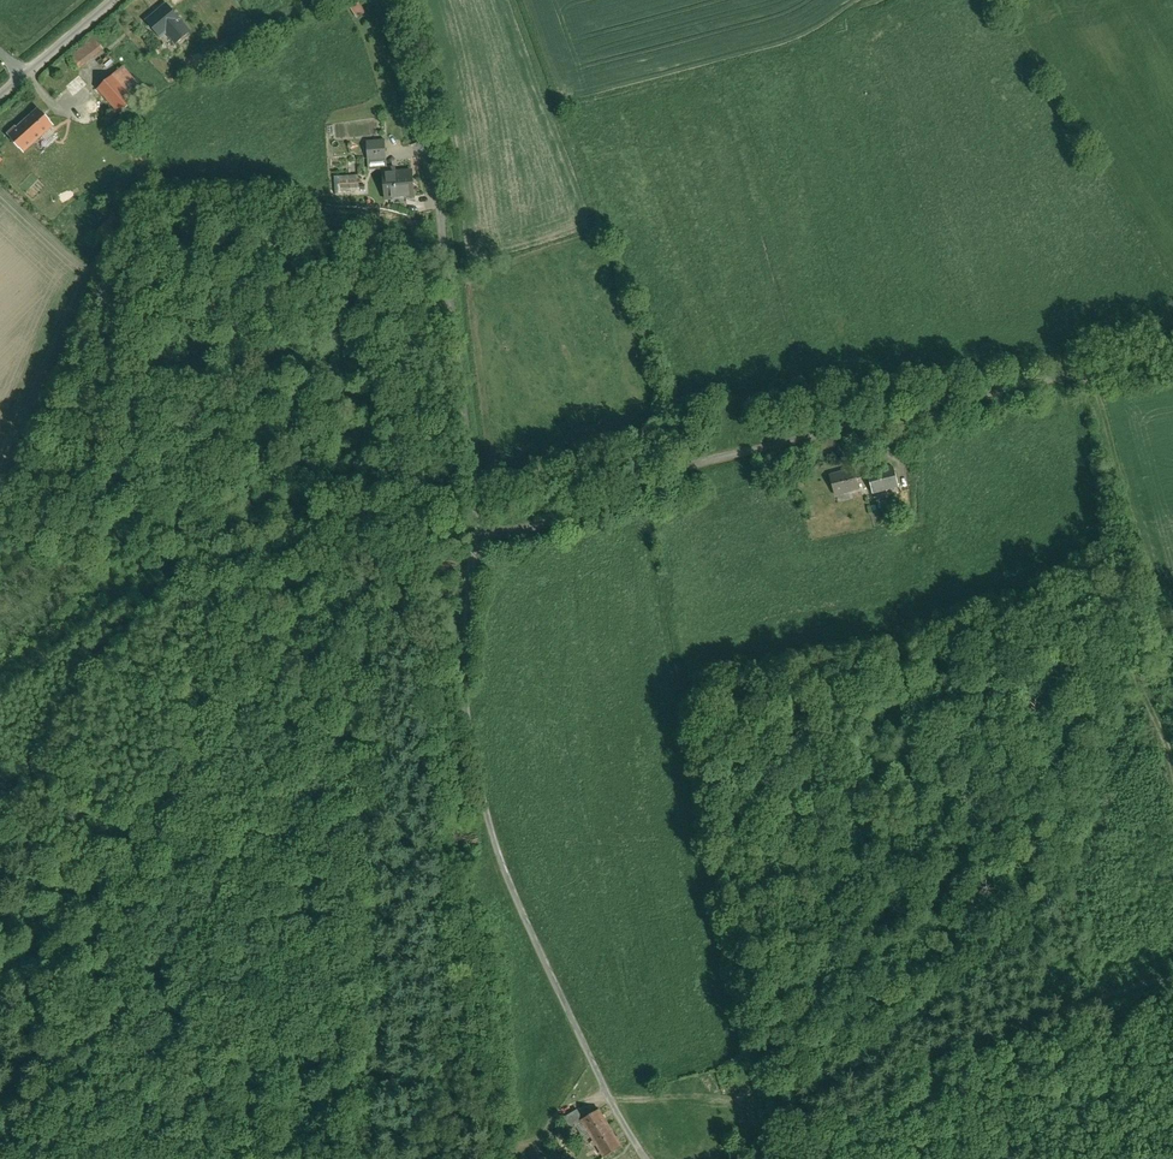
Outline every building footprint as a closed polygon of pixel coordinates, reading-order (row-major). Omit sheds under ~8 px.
[(349,5),(356,15),(364,10),(358,0),(357,0),(349,5)] [(167,1),(147,21),(174,49),(194,29),(167,1)] [(94,34),(68,55),(78,69),(105,48),(94,34)] [(206,48),(190,62),(196,68),(211,55),(206,48)] [(125,62),(98,86),(122,113),(149,89),(125,62)] [(6,135),(22,152),(54,123),(39,106),(6,135)] [(382,129),(365,130),(367,160),(384,158),(382,129)] [(380,160),(383,194),(415,191),(412,157),(384,158),(380,160)] [(361,190),(360,174),(336,175),(337,190),(361,190)] [(894,465),(869,472),(874,492),(900,485),(894,465)] [(855,467),(831,473),(837,493),(860,487),(855,467)] [(598,1102),(578,1114),(599,1151),(619,1139),(598,1102)]
